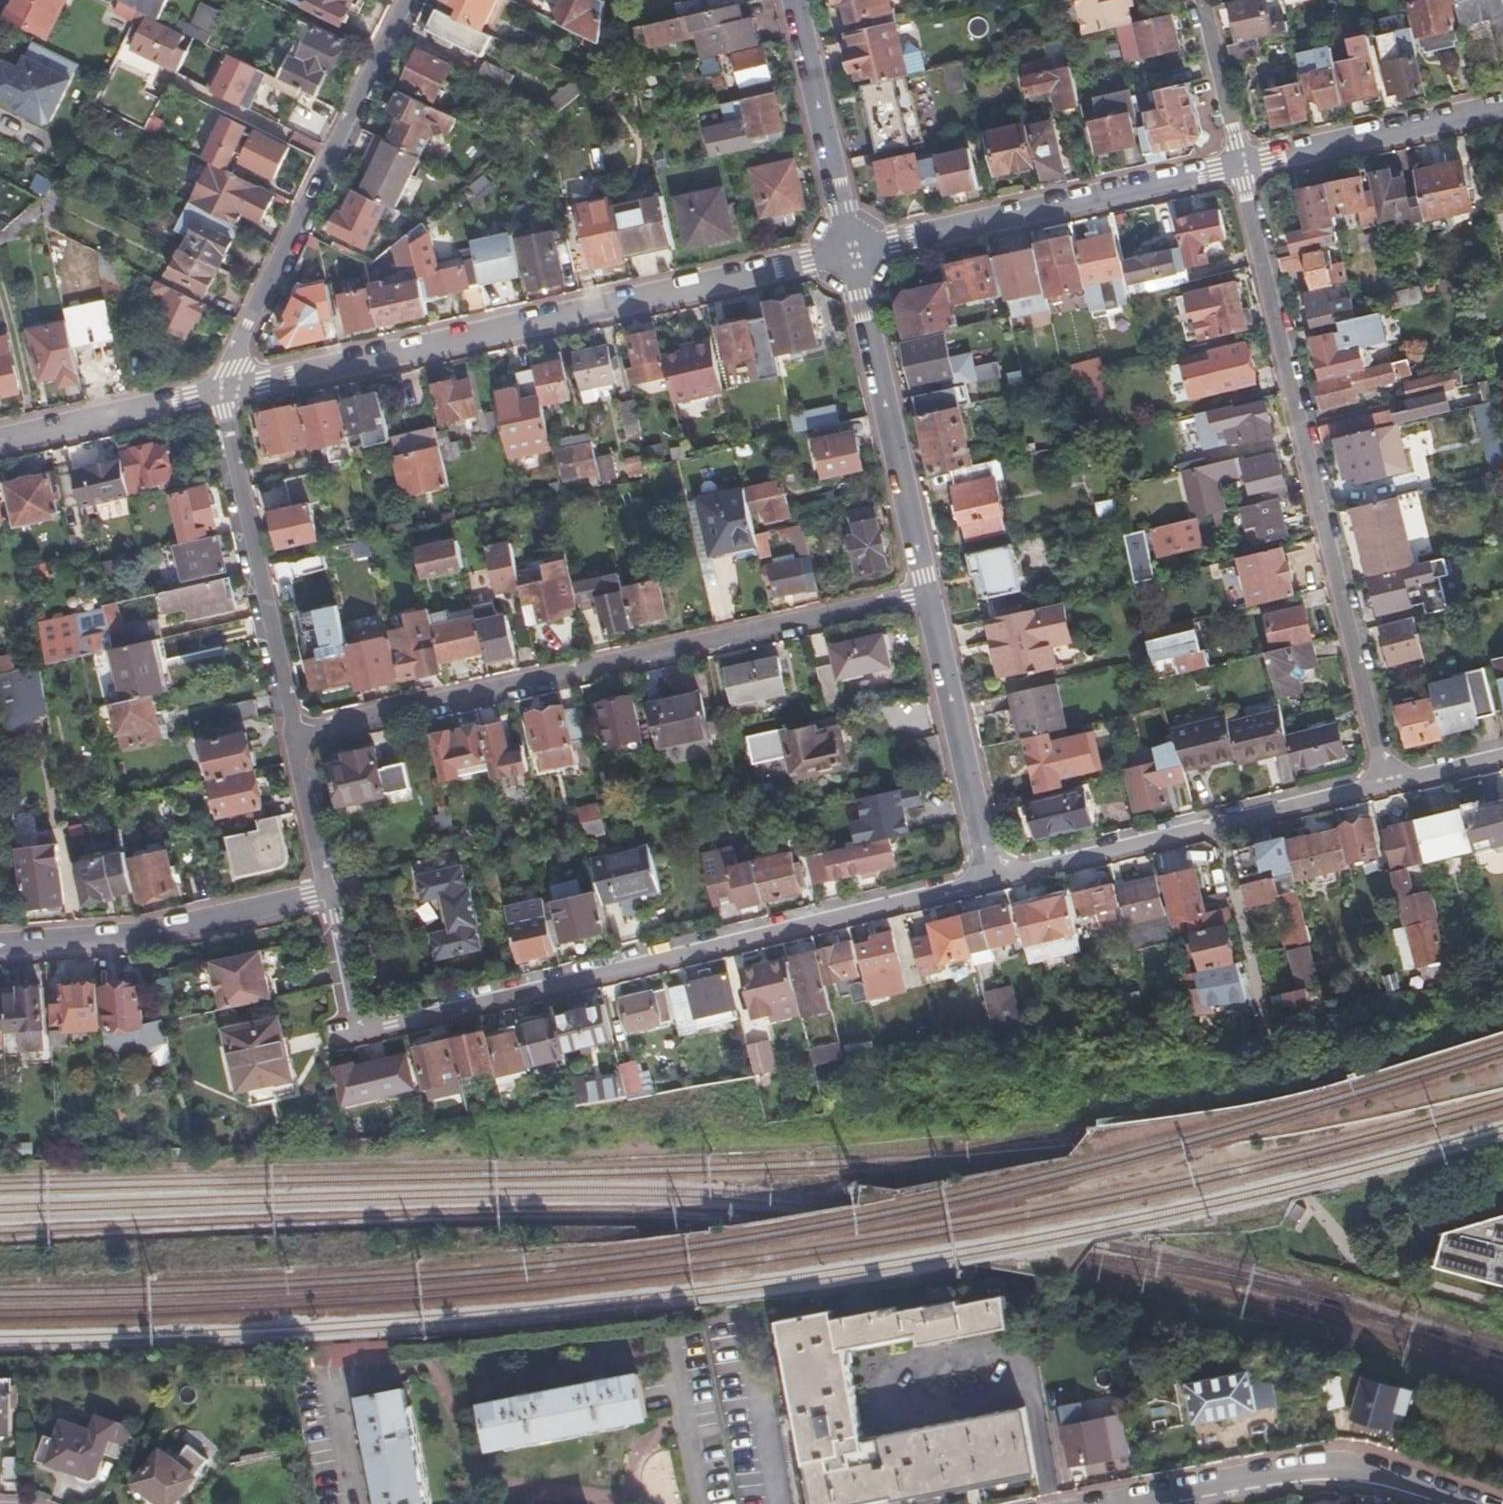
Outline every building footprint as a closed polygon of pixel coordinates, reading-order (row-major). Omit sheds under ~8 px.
[(6,15),(51,38),(70,0),(14,0),(6,15)] [(141,12),(151,17),(157,20),(164,2),(168,0),(119,0),(119,1),(141,12)] [(229,0),(219,0),(214,9),(204,4),(194,24),(212,33),(229,0)] [(342,26),(350,10),(344,7),(348,0),(288,0),(342,26)] [(350,10),(354,0),(348,0),(344,7),(350,10)] [(459,9),(455,19),(480,32),(496,0),(445,0),(459,9)] [(594,0),(543,0),(559,9),(553,23),(598,46),(600,37),(604,5),(594,0)] [(742,4),(741,0),(695,0),(695,1),(686,3),(690,16),(739,5),(742,4)] [(835,5),(845,3),(854,33),(876,28),(869,0),(834,0),(835,5)] [(1080,36),(1117,27),(1125,25),(1119,0),(1072,0),(1080,36)] [(1217,6),(1220,21),(1251,15),(1257,38),(1285,32),(1283,21),(1274,23),(1268,0),(1244,0),(1235,2),(1217,6)] [(1423,53),(1458,45),(1448,0),(1411,0),(1423,53)] [(1502,24),(1502,0),(1454,0),(1460,25),(1492,18),(1493,26),(1502,24)] [(690,16),(686,3),(677,5),(680,19),(690,16)] [(742,19),(739,5),(690,16),(680,19),(642,27),(643,39),(645,46),(691,36),(689,31),(700,27),(707,57),(725,52),(759,46),(755,28),(746,30),(742,19)] [(485,34),(480,32),(455,19),(437,10),(426,31),(472,54),(476,47),(470,44),(473,39),(481,42),(485,34)] [(179,70),(184,60),(187,53),(181,49),(185,38),(150,20),(151,17),(141,12),(136,23),(145,27),(135,49),(179,70)] [(1171,22),(1168,15),(1125,25),(1117,27),(1127,64),(1140,61),(1139,54),(1179,45),(1174,22),(1171,22)] [(753,17),(742,19),(746,30),(755,28),(753,17)] [(174,27),(195,38),(208,44),(211,37),(177,20),(174,27)] [(343,43),(297,21),(294,29),(309,37),(300,57),(328,72),(343,43)] [(854,33),(846,35),(849,51),(844,53),(850,75),(856,73),(859,89),(895,80),(908,77),(895,24),(876,28),(854,33)] [(643,39),(642,27),(629,30),(631,41),(643,39)] [(696,60),(707,57),(700,27),(689,31),(691,36),(696,60)] [(1414,58),(1418,58),(1411,29),(1376,37),(1389,95),(1400,92),(1402,96),(1421,91),(1414,58)] [(1257,38),(1226,46),(1230,62),(1260,55),(1257,38)] [(1012,51),(1011,44),(999,48),(1000,54),(1012,51)] [(1046,56),(1043,44),(1025,48),(1028,60),(1046,56)] [(51,126),(80,66),(38,45),(27,67),(12,59),(0,83),(0,90),(28,104),(23,112),(51,126)] [(733,56),(743,100),(774,93),(764,49),(733,56)] [(432,101),(451,66),(420,50),(402,86),(432,101)] [(1306,75),(1312,99),(1322,97),(1325,108),(1344,104),(1331,50),(1297,57),(1302,76),(1306,75)] [(1351,61),(1369,59),(1367,51),(1350,55),(1351,61)] [(268,74),(258,69),(231,56),(213,92),(250,110),(265,79),(268,74)] [(1376,91),(1369,59),(1351,61),(1339,64),(1348,103),(1372,98),(1371,92),(1376,91)] [(470,76),(504,92),(511,78),(477,61),(470,76)] [(1081,106),(1071,68),(1050,73),(1047,62),(1024,67),(1030,95),(1053,90),(1059,109),(1081,106)] [(962,64),(929,71),(936,97),(967,89),(962,64)] [(290,85),(268,74),(265,79),(287,90),(290,85)] [(637,81),(636,74),(625,76),(627,83),(637,81)] [(552,117),(591,86),(570,76),(532,106),(552,117)] [(907,128),(895,80),(859,89),(857,90),(868,136),(907,128)] [(1196,94),(1193,82),(1135,95),(1142,126),(1148,154),(1198,144),(1206,132),(1198,102),(1204,101),(1201,93),(1196,94)] [(1298,86),(1265,93),(1274,127),(1306,120),(1298,86)] [(1135,95),(1133,87),(1107,94),(1109,101),(1103,102),(1104,109),(1099,111),(1101,119),(1094,121),(1101,153),(1138,144),(1134,128),(1142,126),(1135,95)] [(444,136),(454,119),(398,92),(387,114),(393,117),(383,139),(415,156),(423,140),(438,134),(444,136)] [(784,142),(774,93),(743,100),(730,103),(731,112),(746,109),(750,123),(754,149),(784,142)] [(728,128),(723,105),(703,109),(709,131),(728,128)] [(743,151),(754,149),(750,123),(739,126),(743,151)] [(1054,123),(1030,127),(1042,178),(1065,173),(1054,123)] [(714,158),(727,155),(743,151),(739,126),(728,128),(709,131),(714,158)] [(1026,126),(991,133),(1000,176),(1018,171),(1022,175),(1031,173),(1035,166),(1026,126)] [(293,152),(255,134),(241,162),(279,181),(293,152)] [(408,179),(419,158),(415,156),(383,139),(375,135),(359,165),(364,168),(369,171),(364,179),(358,193),(384,206),(403,216),(419,184),(408,179)] [(935,158),(945,195),(978,188),(969,150),(935,158)] [(915,153),(858,165),(861,180),(871,179),(875,194),(905,187),(911,191),(917,190),(922,182),(915,153)] [(1461,160),(1414,170),(1418,192),(1424,218),(1470,207),(1461,160)] [(235,178),(237,175),(212,163),(191,203),(238,225),(244,214),(261,223),(273,197),(235,178)] [(795,163),(751,171),(761,218),(805,208),(795,163)] [(48,195),(56,186),(64,170),(53,164),(40,190),(48,195)] [(358,176),(364,179),(369,171),(364,168),(358,176)] [(1424,218),(1418,192),(1406,194),(1403,179),(1393,181),(1391,170),(1373,174),(1385,224),(1398,221),(1399,223),(1424,218)] [(479,199),(495,188),(485,174),(470,185),(479,199)] [(1361,178),(1326,187),(1332,214),(1357,209),(1368,207),(1364,193),(1361,178)] [(1326,187),(1325,185),(1303,190),(1310,224),(1319,222),(1320,228),(1289,235),(1293,255),(1297,254),(1332,246),(1328,227),(1334,225),(1332,214),(1326,187)] [(45,226),(67,236),(60,200),(64,190),(56,186),(48,195),(40,201),(45,226)] [(722,187),(677,197),(687,246),(733,236),(722,187)] [(1373,190),(1364,193),(1368,207),(1357,209),(1361,226),(1380,222),(1373,190)] [(364,248),(384,206),(358,193),(355,192),(344,214),(338,211),(327,229),(364,248)] [(624,253),(672,243),(663,198),(616,209),(624,253)] [(591,269),(626,261),(624,253),(616,209),(613,200),(578,208),(591,269)] [(186,251),(220,268),(240,227),(238,225),(191,203),(190,203),(177,229),(193,237),(186,251)] [(38,217),(32,208),(7,226),(0,232),(0,246),(38,217)] [(1177,222),(1183,248),(1188,266),(1188,269),(1212,263),(1206,243),(1229,239),(1222,211),(1177,222)] [(410,232),(420,224),(415,223),(404,231),(407,235),(410,232)] [(1055,238),(1034,243),(1041,270),(1077,262),(1071,234),(1068,234),(1066,230),(1054,233),(1055,238)] [(561,275),(574,272),(567,240),(556,243),(554,236),(557,236),(557,231),(519,240),(530,290),(563,284),(561,275)] [(376,325),(427,314),(426,304),(416,261),(410,232),(407,235),(395,244),(402,273),(410,272),(412,283),(384,289),(382,282),(368,285),(369,288),(376,325)] [(1114,235),(1076,243),(1085,283),(1122,274),(1114,235)] [(309,236),(304,244),(318,249),(317,240),(309,236)] [(510,236),(471,245),(474,261),(478,280),(494,277),(495,282),(506,279),(505,274),(517,272),(510,236)] [(1014,244),(995,248),(998,260),(1005,293),(1028,288),(1039,286),(1032,250),(1016,253),(1014,244)] [(86,255),(96,260),(95,251),(88,247),(86,255)] [(1126,261),(1133,295),(1148,291),(1146,279),(1157,277),(1158,281),(1165,280),(1165,275),(1177,273),(1176,269),(1188,266),(1183,248),(1159,254),(1157,250),(1140,253),(1140,258),(1126,261)] [(202,304),(220,268),(186,251),(185,250),(167,285),(202,304)] [(96,260),(106,302),(121,299),(113,259),(95,251),(96,260)] [(1303,256),(1313,289),(1331,285),(1343,282),(1339,263),(1330,265),(1327,251),(1303,256)] [(1293,255),(1278,258),(1280,268),(1299,263),(1297,254),(1293,255)] [(55,271),(69,268),(66,258),(53,260),(55,271)] [(430,296),(479,285),(478,280),(474,261),(425,273),(423,259),(416,261),(426,304),(431,302),(430,296)] [(1005,293),(998,260),(989,262),(988,259),(948,267),(957,303),(985,297),(986,304),(1000,301),(1005,293)] [(55,271),(64,312),(99,305),(94,276),(80,279),(77,266),(69,268),(55,271)] [(1183,284),(1192,282),(1190,276),(1183,277),(1183,284)] [(1423,280),(1427,300),(1441,296),(1438,277),(1423,280)] [(200,321),(209,307),(202,304),(167,285),(156,281),(151,293),(166,302),(157,322),(185,337),(194,318),(200,321)] [(1343,282),(1331,285),(1336,303),(1351,299),(1347,281),(1343,282)] [(1238,284),(1212,289),(1214,302),(1210,303),(1213,315),(1209,316),(1214,335),(1218,335),(1218,343),(1248,337),(1247,330),(1250,329),(1250,324),(1252,324),(1250,309),(1244,310),(1238,284)] [(906,339),(941,331),(952,329),(943,286),(907,294),(897,303),(906,339)] [(1042,299),(1039,286),(1028,288),(1031,302),(1042,299)] [(1416,287),(1395,291),(1396,295),(1399,307),(1420,302),(1416,287)] [(374,330),(376,325),(369,288),(341,295),(348,331),(362,329),(362,333),(374,330)] [(1214,302),(1212,289),(1176,296),(1187,350),(1218,343),(1218,335),(1214,335),(1209,316),(1213,315),(1210,303),(1214,302)] [(1331,320),(1332,323),(1355,317),(1353,308),(1331,313),(1325,291),(1306,295),(1313,324),(1331,320)] [(1399,307),(1396,295),(1386,298),(1389,309),(1399,307)] [(765,305),(768,322),(775,353),(813,344),(808,318),(815,317),(814,307),(806,308),(804,297),(765,305)] [(1007,300),(1010,312),(1017,310),(1014,299),(1007,300)] [(318,312),(295,300),(280,333),(289,345),(324,338),(318,312)] [(1355,317),(1362,316),(1359,305),(1353,306),(1353,308),(1355,317)] [(727,364),(739,362),(757,358),(750,324),(745,325),(742,320),(735,321),(732,328),(721,331),(727,364)] [(37,384),(78,375),(72,348),(67,325),(41,331),(46,354),(48,362),(32,365),(37,384)] [(1311,341),(1321,379),(1364,368),(1363,365),(1369,365),(1369,360),(1367,351),(1363,347),(1359,348),(1354,330),(1311,341)] [(906,339),(900,340),(911,387),(951,378),(941,331),(906,339)] [(631,340),(637,368),(640,379),(667,373),(665,360),(662,360),(656,334),(648,336),(631,340)] [(683,351),(664,355),(665,360),(667,373),(674,402),(724,391),(713,338),(691,344),(693,349),(683,351)] [(1246,344),(1210,352),(1218,389),(1254,382),(1246,344)] [(72,348),(78,375),(93,372),(88,345),(72,348)] [(608,347),(574,354),(582,389),(585,404),(596,402),(601,395),(599,386),(615,382),(608,347)] [(1218,389),(1210,352),(1178,359),(1186,396),(1218,389)] [(562,353),(540,358),(548,402),(572,398),(562,353)] [(31,358),(32,365),(48,362),(46,354),(31,358)] [(19,393),(11,355),(2,357),(0,357),(0,397),(19,393)] [(1083,378),(1089,376),(1099,374),(1106,372),(1104,363),(1103,360),(1080,365),(1083,378)] [(741,372),(739,362),(727,364),(730,374),(741,372)] [(1321,379),(1313,381),(1321,410),(1360,401),(1357,391),(1395,382),(1391,362),(1364,368),(1321,379)] [(996,363),(971,369),(974,382),(999,377),(996,363)] [(637,368),(627,370),(630,382),(640,379),(637,368)] [(521,391),(496,396),(501,416),(505,432),(508,449),(520,447),(522,450),(551,445),(536,369),(518,372),(521,391)] [(1405,385),(1409,399),(1447,390),(1455,388),(1451,373),(1405,385)] [(1102,434),(1112,432),(1099,374),(1089,376),(1102,434)] [(1010,377),(1014,393),(1028,390),(1024,375),(1010,377)] [(1493,402),(1487,380),(1479,382),(1485,405),(1493,402)] [(455,383),(438,386),(445,423),(460,420),(463,425),(474,422),(473,417),(478,416),(472,384),(456,388),(455,383)] [(913,396),(917,414),(960,404),(967,403),(965,389),(955,390),(955,387),(913,396)] [(971,397),(972,402),(992,398),(991,390),(976,392),(975,397),(971,397)] [(1393,409),(1318,427),(1322,444),(1337,440),(1396,425),(1452,413),(1447,390),(1409,399),(1412,413),(1395,417),(1393,409)] [(383,394),(342,403),(350,440),(353,452),(393,443),(383,394)] [(342,401),(302,410),(310,449),(350,440),(342,403),(342,401)] [(1235,409),(1233,403),(1204,410),(1207,425),(1224,421),(1237,422),(1242,443),(1275,436),(1266,402),(1235,409)] [(1479,406),(1495,474),(1502,472),(1502,443),(1501,433),(1493,402),(1485,405),(1479,406)] [(641,437),(634,404),(622,406),(628,438),(641,437)] [(917,414),(924,448),(968,438),(960,404),(917,414)] [(261,428),(262,436),(266,455),(279,452),(280,458),(306,452),(297,406),(258,414),(261,428)] [(505,432),(501,416),(487,419),(491,435),(505,432)] [(1396,425),(1337,440),(1345,479),(1358,477),(1361,484),(1407,472),(1396,425)] [(459,431),(438,435),(441,451),(444,463),(460,460),(457,443),(461,442),(459,431)] [(816,434),(825,477),(862,469),(853,434),(834,438),(832,431),(816,434)] [(595,475),(599,474),(591,435),(556,443),(563,482),(590,477),(591,484),(597,482),(595,475)] [(924,448),(931,476),(950,472),(974,467),(968,438),(924,448)] [(764,441),(736,447),(738,458),(767,451),(764,441)] [(130,500),(134,499),(133,488),(159,481),(160,487),(177,483),(174,465),(168,466),(164,447),(152,449),(151,445),(132,449),(130,443),(118,446),(121,460),(130,499),(130,500)] [(1192,467),(1222,461),(1218,446),(1188,453),(1192,467)] [(441,451),(396,459),(404,496),(449,486),(444,463),(441,451)] [(659,457),(661,464),(678,461),(683,459),(681,451),(659,457)] [(1274,452),(1245,459),(1252,490),(1287,483),(1281,462),(1277,462),(1274,452)] [(296,461),(299,476),(316,472),(312,457),(296,461)] [(612,457),(599,459),(604,487),(610,485),(610,480),(616,479),(612,457)] [(640,457),(625,459),(628,472),(642,469),(640,457)] [(83,508),(130,499),(121,460),(73,470),(83,508)] [(974,467),(950,472),(957,500),(951,505),(955,518),(962,522),(967,540),(1006,531),(994,480),(1002,478),(998,461),(974,467)] [(299,476),(285,480),(292,509),(274,513),(277,529),(281,528),(284,545),(317,538),(311,505),(321,502),(316,472),(299,476)] [(54,473),(7,484),(16,525),(56,516),(53,500),(60,499),(54,473)] [(669,493),(684,489),(681,476),(665,480),(669,493)] [(775,481),(744,488),(745,491),(750,510),(764,507),(767,522),(789,517),(783,488),(778,489),(775,481)] [(185,543),(219,535),(208,489),(188,494),(190,506),(177,508),(185,543)] [(710,556),(757,545),(755,534),(750,510),(745,491),(698,501),(710,556)] [(1192,517),(1196,516),(1210,513),(1220,511),(1215,492),(1187,498),(1192,517)] [(1289,536),(1280,496),(1243,505),(1249,528),(1258,526),(1262,542),(1289,536)] [(1396,497),(1352,508),(1369,578),(1404,569),(1413,567),(1396,497)] [(875,506),(855,510),(857,525),(850,526),(852,538),(849,538),(857,572),(888,565),(885,553),(889,552),(885,533),(880,533),(875,506)] [(1096,512),(1098,522),(1112,519),(1110,509),(1096,512)] [(1227,520),(1225,510),(1220,511),(1210,513),(1212,524),(1227,520)] [(1135,582),(1156,576),(1150,550),(1158,547),(1160,555),(1201,544),(1196,516),(1192,517),(1123,533),(1132,569),(1135,582)] [(763,571),(769,599),(819,587),(806,532),(804,524),(795,525),(798,537),(803,559),(779,564),(777,562),(768,563),(770,567),(767,570),(763,571)] [(774,543),(798,537),(795,525),(785,528),(771,531),(774,543)] [(332,530),(335,546),(347,543),(343,528),(332,530)] [(412,530),(396,533),(399,545),(415,543),(412,530)] [(757,545),(760,556),(771,554),(769,544),(774,543),(771,531),(755,534),(757,545)] [(226,570),(219,535),(185,543),(178,545),(180,559),(182,568),(185,580),(226,570)] [(520,587),(510,545),(506,545),(504,538),(498,539),(500,546),(490,549),(499,591),(520,587)] [(372,550),(369,539),(352,541),(355,554),(372,550)] [(416,549),(422,577),(463,568),(456,540),(416,549)] [(969,557),(972,574),(977,602),(985,600),(1022,593),(1011,547),(969,557)] [(1249,605),(1291,596),(1287,579),(1291,579),(1287,561),(1284,561),(1280,547),(1237,557),(1249,605)] [(317,554),(273,563),(276,579),(320,571),(317,554)] [(175,569),(182,568),(180,559),(173,560),(175,569)] [(1413,567),(1404,569),(1413,606),(1424,603),(1427,614),(1449,609),(1441,578),(1449,576),(1444,559),(1413,567)] [(523,604),(529,628),(539,626),(540,621),(561,616),(560,611),(573,608),(564,568),(560,564),(549,566),(546,571),(548,583),(531,587),(534,603),(523,604)] [(1122,586),(1136,584),(1135,582),(1132,569),(1119,571),(1122,586)] [(1405,572),(1370,581),(1379,614),(1413,606),(1405,572)] [(235,607),(229,577),(158,593),(164,615),(187,610),(189,617),(235,607)] [(654,578),(644,580),(645,584),(628,588),(636,624),(641,623),(642,626),(649,625),(651,620),(666,616),(660,581),(655,581),(654,578)] [(574,592),(579,609),(595,606),(601,634),(627,630),(617,582),(574,592)] [(329,583),(318,585),(321,596),(330,594),(329,583)] [(984,605),(987,620),(988,620),(1024,612),(1020,597),(984,605)] [(483,653),(485,661),(515,655),(506,615),(497,616),(496,612),(493,607),(487,607),(486,605),(480,606),(479,602),(471,604),(474,618),(483,653)] [(994,644),(996,658),(1001,678),(1032,671),(1033,676),(1076,665),(1063,603),(1024,612),(988,620),(994,644)] [(157,638),(163,637),(157,620),(121,629),(115,604),(106,605),(110,631),(114,648),(117,647),(157,638)] [(336,606),(295,615),(312,690),(350,681),(336,606)] [(430,613),(440,662),(483,653),(474,618),(451,623),(449,609),(430,613)] [(1304,609),(1269,616),(1276,646),(1311,638),(1304,609)] [(389,632),(400,680),(442,670),(440,662),(430,613),(407,615),(410,629),(389,632)] [(1414,617),(1382,625),(1391,661),(1424,653),(1414,617)] [(1194,618),(1192,619),(1145,630),(1153,662),(1175,656),(1177,661),(1181,660),(1184,671),(1211,664),(1207,647),(1202,649),(1194,618)] [(114,648),(110,631),(104,632),(99,628),(87,630),(84,637),(78,639),(74,619),(39,627),(48,663),(114,648)] [(360,619),(343,623),(346,632),(362,629),(360,619)] [(834,664),(817,668),(824,706),(842,702),(837,676),(896,662),(889,631),(830,645),(834,664)] [(379,633),(370,634),(371,641),(349,646),(358,690),(363,689),(364,693),(375,691),(374,687),(395,682),(385,638),(380,638),(379,633)] [(170,692),(157,638),(117,647),(129,701),(153,696),(170,692)] [(1317,666),(1312,640),(1265,651),(1277,695),(1303,689),(1301,675),(1307,668),(1317,666)] [(782,657),(726,669),(733,702),(788,690),(782,657)] [(0,673),(0,706),(46,696),(42,664),(0,673)] [(1479,723),(1479,717),(1495,713),(1484,668),(1452,677),(1452,680),(1431,685),(1435,700),(1443,733),(1467,727),(1479,723)] [(1011,695),(1021,739),(1068,729),(1059,684),(1011,695)] [(631,691),(598,699),(609,738),(639,733),(631,691)] [(660,695),(648,697),(660,753),(711,742),(701,693),(661,701),(660,695)] [(162,739),(153,696),(129,701),(114,705),(123,748),(162,739)] [(582,733),(574,700),(540,708),(543,717),(528,719),(540,766),(575,758),(570,735),(582,733)] [(1409,744),(1443,736),(1443,733),(1435,700),(1401,709),(1406,729),(1402,731),(1404,740),(1407,739),(1409,744)] [(243,721),(259,718),(255,702),(227,708),(230,724),(243,721)] [(101,708),(95,708),(101,735),(106,733),(101,708)] [(1236,755),(1237,763),(1289,751),(1286,735),(1280,710),(1227,722),(1236,755)] [(1182,769),(1236,755),(1227,722),(1226,716),(1170,729),(1182,769)] [(230,724),(202,731),(205,743),(246,734),(243,721),(230,724)] [(815,767),(793,771),(795,781),(849,769),(838,721),(817,726),(819,734),(827,733),(829,744),(836,743),(841,761),(837,762),(835,769),(821,772),(816,771),(815,767)] [(479,727),(489,769),(490,773),(527,765),(522,740),(507,744),(502,722),(479,727)] [(449,730),(431,734),(442,780),(489,769),(479,727),(478,723),(459,727),(460,731),(450,734),(449,730)] [(1289,751),(1294,766),(1344,754),(1336,724),(1286,735),(1289,751)] [(817,726),(786,733),(749,741),(753,764),(789,756),(793,771),(815,767),(816,771),(821,772),(835,769),(837,762),(841,761),(836,743),(829,744),(827,733),(819,734),(817,726)] [(213,779),(254,770),(246,734),(205,743),(208,757),(203,762),(206,774),(212,777),(213,779)] [(1094,734),(1053,743),(1061,776),(1101,766),(1094,734)] [(374,743),(347,749),(350,761),(332,765),(339,801),(401,787),(396,763),(380,767),(374,743)] [(1172,781),(1169,771),(1167,764),(1161,765),(1159,763),(1130,770),(1138,811),(1168,804),(1164,783),(1172,781)] [(266,819),(254,770),(213,779),(216,794),(213,802),(215,812),(220,815),(222,818),(230,816),(232,827),(257,821),(266,819)] [(947,778),(945,770),(929,774),(931,782),(947,778)] [(918,785),(858,798),(864,821),(852,823),(859,846),(889,839),(909,834),(902,807),(922,803),(918,785)] [(1180,816),(1195,813),(1188,788),(1174,793),(1180,816)] [(1086,791),(1037,802),(1027,805),(1029,816),(1033,836),(1094,822),(1086,791)] [(1485,809),(1479,805),(1477,801),(1463,804),(1464,807),(1473,846),(1477,860),(1494,855),(1502,859),(1502,804),(1485,809)] [(579,807),(582,821),(599,818),(601,817),(598,804),(579,807)] [(453,826),(448,806),(438,808),(443,828),(453,826)] [(1473,846),(1464,807),(1420,819),(1430,857),(1473,846)] [(288,854),(281,816),(266,819),(257,821),(259,828),(225,836),(234,877),(282,867),(286,861),(286,854),(288,854)] [(599,818),(582,821),(585,833),(603,829),(599,818)] [(1354,821),(1346,822),(1347,826),(1343,827),(1350,861),(1380,854),(1371,820),(1355,824),(1354,821)] [(1413,822),(1394,827),(1394,831),(1385,833),(1406,924),(1405,925),(1415,965),(1440,959),(1431,920),(1436,919),(1430,890),(1409,894),(1403,865),(1422,860),(1413,822)] [(1349,867),(1340,830),(1308,838),(1307,836),(1286,841),(1293,873),(1298,889),(1308,886),(1305,877),(1349,867)] [(17,847),(24,907),(46,904),(49,910),(58,909),(60,902),(63,902),(57,842),(50,843),(49,834),(38,835),(39,844),(17,847)] [(443,853),(456,849),(458,849),(456,837),(441,840),(443,853)] [(859,846),(806,858),(812,883),(861,872),(863,876),(874,873),(873,869),(894,864),(889,839),(859,846)] [(1286,841),(1285,840),(1238,850),(1243,875),(1271,869),(1273,877),(1291,873),(1293,873),(1286,841)] [(591,859),(601,903),(619,899),(619,893),(653,885),(644,846),(591,859)] [(443,853),(403,864),(406,877),(416,875),(422,899),(442,895),(450,930),(431,935),(436,958),(480,948),(475,924),(477,923),(468,888),(466,887),(456,849),(443,853)] [(702,852),(712,903),(737,899),(739,907),(764,902),(755,862),(739,865),(736,854),(726,850),(702,852)] [(106,895),(137,887),(128,851),(77,863),(87,903),(106,899),(106,895)] [(137,887),(139,896),(148,902),(153,900),(155,895),(173,891),(170,873),(177,872),(176,865),(168,866),(165,851),(133,857),(138,885),(137,887)] [(755,862),(764,902),(802,894),(801,885),(805,884),(801,862),(796,863),(794,854),(755,862)] [(1190,931),(1223,924),(1219,909),(1205,913),(1195,870),(1165,877),(1173,913),(1169,914),(1174,934),(1190,931)] [(1273,877),(1239,885),(1245,908),(1273,902),(1272,898),(1281,896),(1289,933),(1286,933),(1288,947),(1310,943),(1306,926),(1303,927),(1291,873),(1273,877)] [(1115,889),(1132,955),(1176,943),(1174,934),(1169,914),(1167,908),(1159,910),(1152,881),(1115,889)] [(1080,925),(1091,922),(1092,927),(1119,921),(1111,886),(1074,895),(1080,925)] [(547,916),(554,941),(586,933),(589,937),(597,935),(599,929),(601,928),(593,893),(565,899),(563,892),(554,894),(555,901),(545,903),(547,916)] [(1021,941),(1027,964),(1078,952),(1066,897),(1013,910),(1016,922),(1021,941)] [(975,967),(985,964),(993,962),(989,943),(998,941),(1000,946),(1021,941),(1016,922),(1009,923),(1004,905),(962,916),(963,919),(972,958),(975,967)] [(1219,909),(1223,924),(1230,921),(1226,908),(1219,909)] [(509,923),(519,967),(541,961),(540,953),(556,949),(554,941),(547,916),(532,919),(531,912),(519,915),(521,921),(509,923)] [(935,938),(913,943),(921,978),(944,972),(943,965),(972,958),(963,919),(933,926),(935,938)] [(1200,971),(1233,964),(1223,924),(1190,931),(1193,943),(1187,944),(1190,958),(1195,957),(1200,971)] [(881,983),(879,975),(899,970),(891,934),(876,938),(879,945),(859,949),(869,986),(881,983)] [(1259,947),(1261,955),(1284,949),(1282,942),(1259,947)] [(851,944),(817,952),(825,983),(835,981),(838,997),(850,995),(848,986),(853,984),(853,979),(859,978),(851,944)] [(1274,1013),(1325,1008),(1321,986),(1316,988),(1307,948),(1288,953),(1296,993),(1285,995),(1284,999),(1271,1000),(1274,1013)] [(216,1001),(217,1009),(279,996),(275,979),(269,980),(262,949),(214,960),(222,999),(216,1001)] [(800,1013),(800,1015),(830,1007),(825,983),(817,952),(787,959),(797,1000),(800,1013)] [(797,1000),(787,959),(742,969),(754,1017),(772,1013),(773,1019),(800,1013),(797,1000)] [(1189,995),(1240,983),(1235,964),(1233,964),(1200,971),(1194,973),(1197,986),(1188,989),(1189,995)] [(1456,990),(1451,971),(1428,977),(1431,994),(1456,990)] [(669,987),(680,1032),(702,1027),(700,1016),(717,1013),(719,1022),(736,1018),(726,974),(669,987)] [(50,1026),(64,1025),(100,1023),(97,980),(94,980),(93,977),(78,977),(78,982),(61,983),(61,995),(51,996),(54,1021),(50,1021),(50,1026)] [(862,987),(859,978),(853,979),(853,984),(848,986),(850,995),(853,1005),(870,1001),(865,985),(862,987)] [(6,987),(10,1034),(45,1031),(42,985),(36,984),(35,980),(20,981),(19,986),(6,987)] [(151,1065),(173,1061),(165,1020),(164,1018),(142,1022),(138,983),(102,986),(107,1051),(148,1047),(151,1065)] [(1195,1018),(1210,1017),(1209,1010),(1244,1002),(1240,983),(1189,995),(1195,1018)] [(1325,1008),(1336,1007),(1332,983),(1321,986),(1325,1008)] [(664,989),(621,999),(629,1029),(671,1019),(664,989)] [(992,1038),(1018,1035),(1008,991),(982,997),(992,1038)] [(1111,1023),(1148,1021),(1142,996),(1101,1006),(1104,1019),(1110,1018),(1111,1023)] [(554,1013),(562,1050),(582,1045),(584,1051),(596,1048),(596,1042),(614,1038),(605,1001),(554,1013)] [(529,1074),(566,1066),(562,1050),(554,1013),(516,1022),(517,1025),(529,1074)] [(261,1098),(273,1095),(269,1084),(290,1079),(278,1019),(228,1029),(240,1089),(260,1085),(261,1098)] [(942,1045),(973,1041),(969,1024),(939,1031),(942,1045)] [(478,1071),(495,1067),(488,1040),(486,1033),(485,1025),(476,1027),(477,1034),(469,1035),(468,1032),(459,1034),(459,1037),(454,1038),(465,1085),(481,1081),(478,1071)] [(486,1033),(488,1040),(495,1067),(499,1082),(517,1077),(529,1074),(517,1025),(501,1029),(486,1033)] [(51,1029),(52,1045),(68,1044),(67,1028),(51,1029)] [(455,1069),(449,1038),(447,1032),(436,1034),(437,1041),(416,1045),(426,1087),(430,1087),(432,1097),(446,1094),(444,1084),(448,1083),(446,1071),(455,1069)] [(747,1067),(749,1075),(769,1072),(761,1042),(742,1045),(747,1067)] [(809,1051),(811,1064),(842,1059),(841,1053),(840,1046),(809,1051)] [(336,1083),(341,1107),(412,1090),(405,1057),(356,1068),(353,1061),(332,1067),(336,1083)] [(622,1074),(627,1098),(655,1093),(649,1072),(640,1074),(636,1061),(620,1065),(622,1074)] [(707,1075),(708,1083),(749,1075),(747,1067),(707,1075)] [(574,1080),(580,1106),(627,1098),(622,1074),(588,1082),(587,1078),(574,1080)] [(337,1160),(327,1160),(328,1169),(337,1169),(337,1160)] [(1305,1212),(1295,1206),(1282,1226),(1292,1233),(1305,1212)] [(1446,1226),(1436,1266),(1502,1286),(1502,1212),(1446,1226)] [(774,1316),(810,1503),(852,1503),(892,1496),(893,1499),(1034,1471),(1023,1407),(861,1439),(843,1347),(914,1334),(915,1343),(1005,1326),(1000,1295),(957,1303),(956,1298),(894,1310),(892,1302),(831,1315),(829,1306),(774,1316)] [(638,1373),(482,1403),(489,1447),(575,1431),(646,1417),(638,1373)] [(1250,1373),(1189,1384),(1197,1422),(1277,1407),(1272,1381),(1252,1384),(1250,1373)] [(1,1437),(2,1432),(10,1432),(10,1374),(0,1374),(0,1437),(1,1437)] [(1324,1381),(1330,1406),(1344,1403),(1338,1378),(1324,1381)] [(1414,1394),(1364,1378),(1352,1415),(1388,1427),(1396,1408),(1408,1412),(1414,1394)] [(405,1389),(362,1396),(382,1503),(427,1503),(405,1389)] [(1069,1465),(1130,1453),(1126,1430),(1109,1433),(1106,1416),(1061,1425),(1069,1465)] [(57,1435),(49,1462),(80,1471),(83,1476),(89,1480),(95,1478),(110,1432),(63,1417),(57,1435)] [(38,1459),(49,1462),(57,1435),(48,1432),(38,1459)] [(162,1450),(138,1480),(168,1503),(171,1503),(206,1460),(187,1446),(175,1461),(162,1450)] [(5,1480),(20,1480),(18,1455),(4,1455),(5,1480)]
